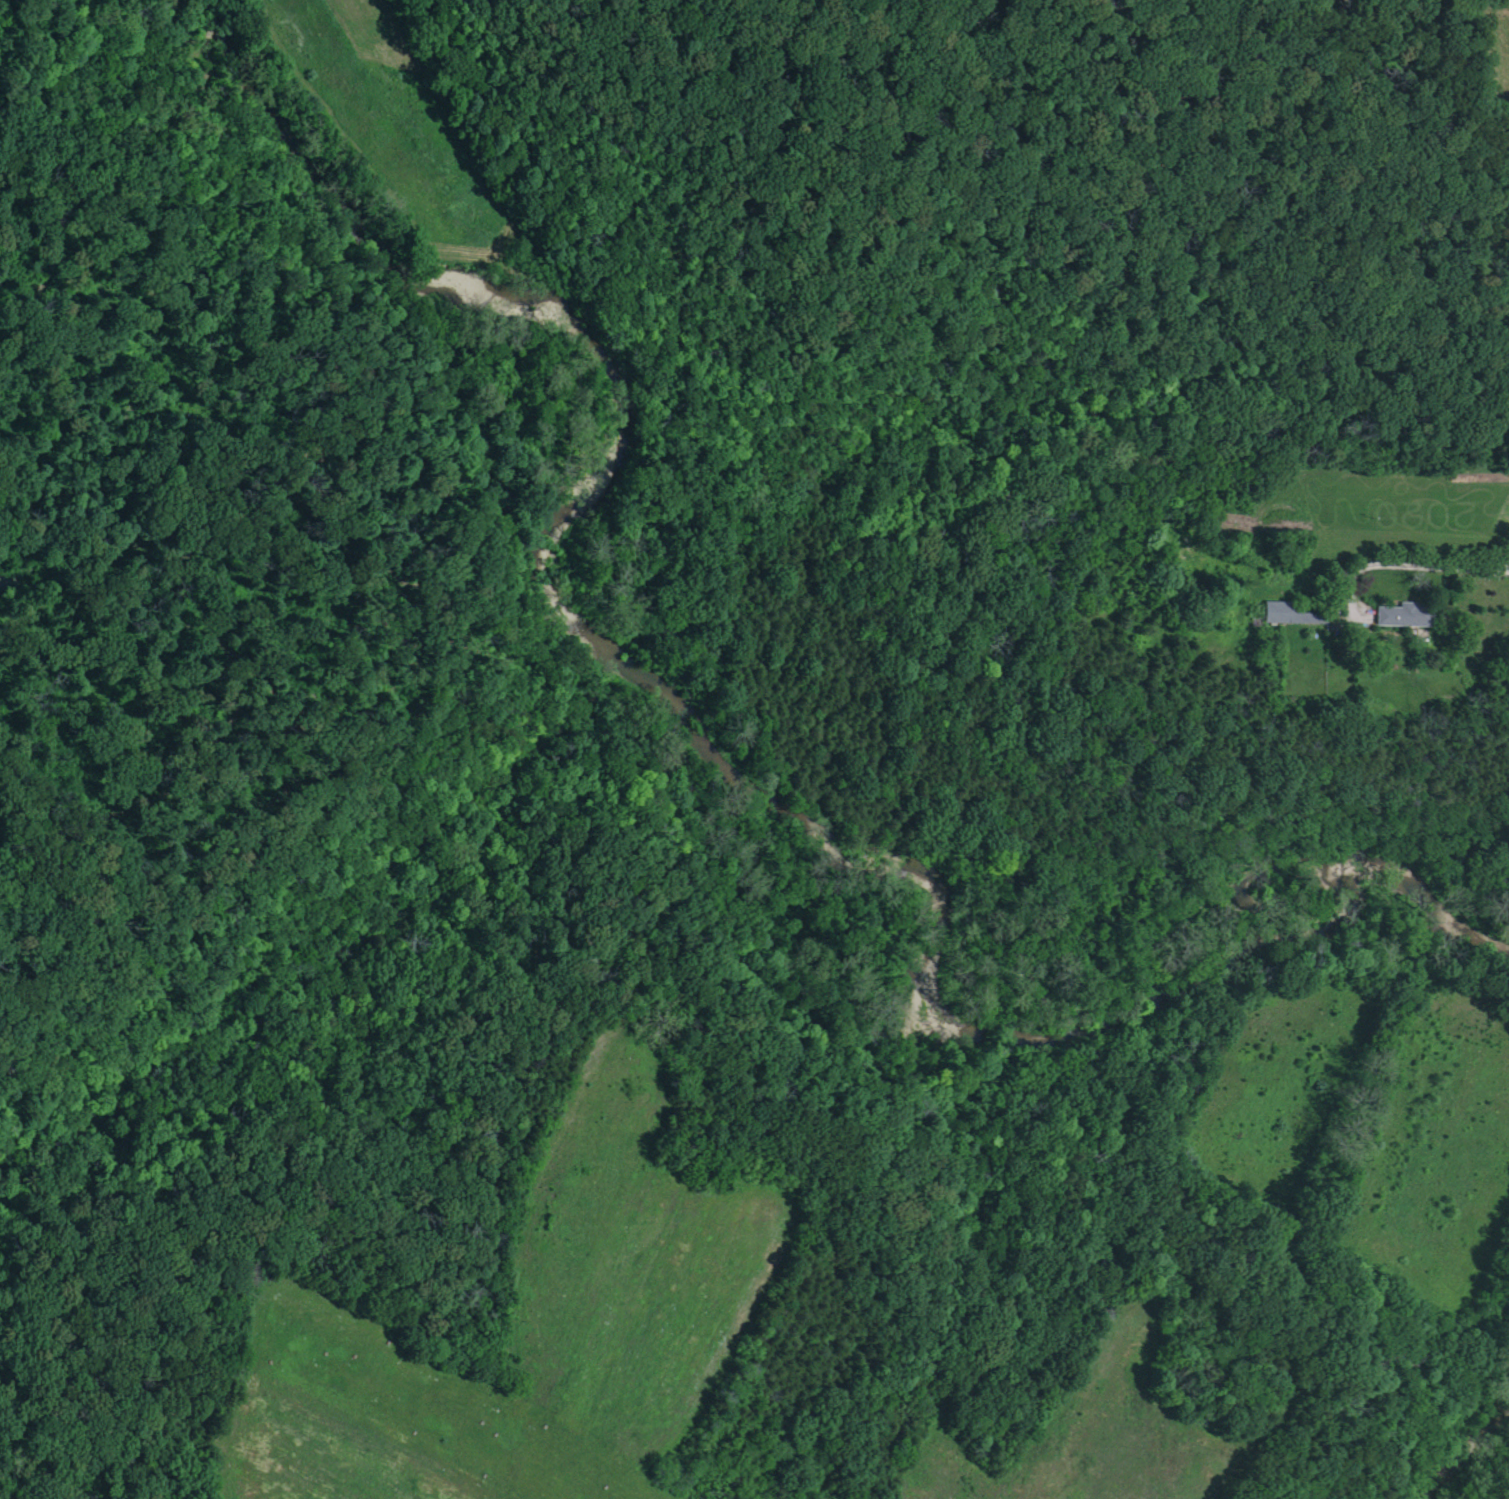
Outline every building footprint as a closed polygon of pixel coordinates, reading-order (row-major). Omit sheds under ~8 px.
[(1266,625),(1299,625),(1299,604),(1266,604),(1266,625)] [(1403,609),(1379,609),(1379,628),(1436,629),(1436,606),(1403,606),(1403,609)]
